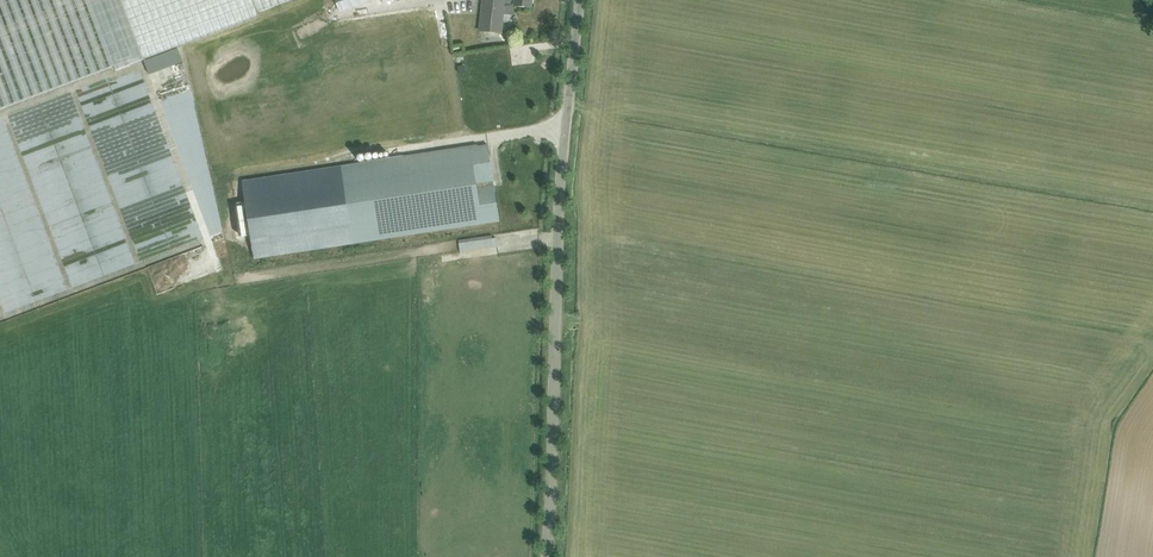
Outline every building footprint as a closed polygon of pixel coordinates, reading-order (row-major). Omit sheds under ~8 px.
[(115,67),(116,69),(144,59),(259,16),(257,12),(288,0),(0,0),(0,109),(115,67)] [(344,9),(369,0),(341,0),(344,9)] [(490,32),(501,33),(505,2),(515,3),(515,6),(531,7),(532,0),(483,0),(480,31),(490,32)] [(150,74),(183,62),(178,48),(145,61),(150,74)] [(246,206),(236,208),(241,236),(250,234),(254,259),(499,221),(488,145),(487,145),(478,146),(477,145),(242,181),(246,206)] [(459,240),(461,252),(498,246),(496,235),(459,240)]
